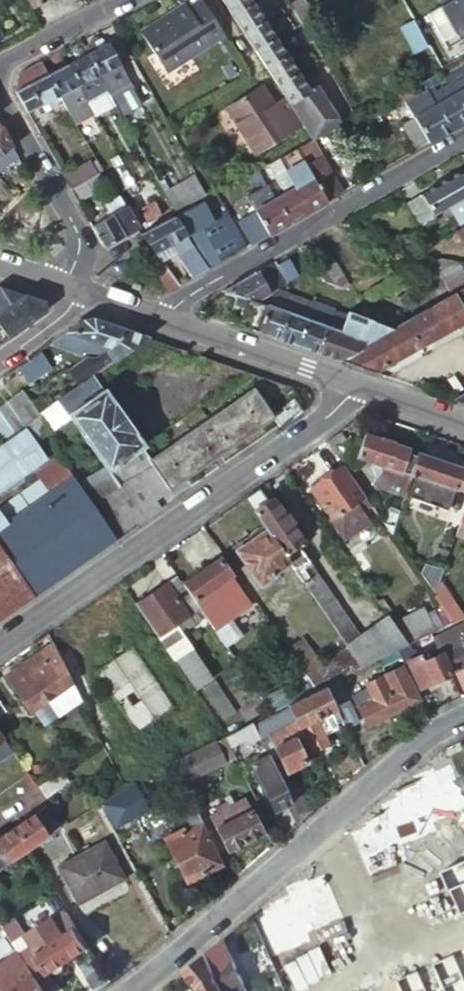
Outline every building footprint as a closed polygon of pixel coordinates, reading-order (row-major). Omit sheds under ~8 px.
[(231,17),(252,5),(249,0),(221,0),(231,17)] [(436,8),(413,21),(433,58),(463,41),(463,0),(432,0),(436,8)] [(220,33),(203,5),(190,13),(187,9),(141,35),(160,66),(220,33)] [(252,5),(231,17),(243,35),(263,22),(252,5)] [(433,58),(413,21),(399,29),(413,54),(393,66),(396,72),(400,70),(405,79),(424,68),(422,64),(433,58)] [(243,35),(253,52),(274,40),(263,22),(243,35)] [(253,52),(265,71),(285,58),(274,40),(253,52)] [(93,43),(85,48),(88,54),(99,74),(112,97),(129,88),(132,86),(109,42),(97,49),(93,43)] [(88,54),(69,64),(80,84),(99,74),(88,54)] [(276,88),(296,76),(285,58),(265,71),(276,88)] [(48,74),(41,60),(20,71),(14,90),(27,112),(60,95),(48,74)] [(80,84),(69,64),(48,74),(60,95),(81,132),(100,122),(80,84)] [(443,76),(450,89),(453,94),(463,114),(463,65),(443,76)] [(435,74),(422,81),(427,89),(432,87),(439,83),(435,74)] [(286,105),(307,92),(296,76),(276,88),(286,105)] [(386,76),(380,79),(384,86),(390,83),(386,76)] [(422,81),(395,95),(401,106),(406,103),(414,117),(426,139),(428,142),(449,130),(433,100),(427,89),(422,81)] [(286,133),(269,105),(258,86),(224,106),(252,153),(286,133)] [(433,100),(438,97),(432,87),(427,89),(433,100)] [(129,88),(112,97),(118,109),(135,99),(129,88)] [(309,142),(337,127),(314,88),(307,92),(286,105),(309,142)] [(453,94),(450,89),(438,97),(440,101),(453,94)] [(449,130),(463,121),(463,114),(453,94),(440,101),(438,97),(433,100),(449,130)] [(281,98),(269,105),(286,133),(298,126),(281,98)] [(426,139),(414,117),(401,124),(414,146),(426,139)] [(0,127),(0,169),(17,157),(0,127)] [(312,154),(306,144),(295,149),(326,201),(341,192),(319,156),(318,156),(315,153),(312,154)] [(326,201),(295,149),(285,155),(301,183),(294,187),(291,189),(305,213),(326,201)] [(133,183),(152,173),(139,150),(120,160),(133,183)] [(285,155),(278,159),(294,187),(301,183),(285,155)] [(125,187),(133,183),(120,160),(119,157),(111,161),(125,187)] [(89,160),(62,174),(70,189),(97,173),(89,160)] [(406,202),(418,223),(452,205),(453,207),(459,204),(458,202),(463,198),(463,170),(406,202)] [(97,173),(70,189),(77,202),(107,185),(99,172),(97,173)] [(164,192),(175,212),(202,197),(192,177),(164,192)] [(269,192),(265,185),(256,190),(264,205),(254,210),(268,234),(288,222),(274,199),(271,194),(271,195),(269,192)] [(288,222),(305,213),(291,189),(282,194),(274,199),(288,222)] [(271,194),(274,199),(282,194),(279,190),(271,194)] [(244,247),(212,194),(206,198),(176,214),(172,216),(208,268),(244,247)] [(91,226),(102,247),(137,228),(118,196),(112,199),(98,207),(104,219),(91,226)] [(148,205),(138,209),(145,222),(159,214),(153,204),(149,206),(148,205)] [(248,245),(254,242),(268,234),(254,210),(241,218),(235,221),(248,245)] [(463,224),(463,213),(454,219),(459,227),(463,224)] [(208,268),(172,216),(140,233),(154,253),(171,244),(177,253),(183,263),(191,278),(208,268)] [(171,244),(154,253),(161,262),(177,253),(171,244)] [(339,263),(353,286),(374,274),(360,251),(339,263)] [(169,290),(178,286),(167,271),(161,262),(154,253),(143,260),(169,290)] [(335,257),(312,271),(317,280),(347,289),(353,286),(339,263),(335,257)] [(275,265),(279,272),(286,282),(296,276),(286,259),(275,265)] [(273,261),(262,268),(268,278),(279,272),(275,265),(273,261)] [(262,268),(224,289),(254,300),(269,291),(273,289),(274,289),(268,278),(262,268)] [(279,272),(268,278),(274,289),(286,282),(279,272)] [(0,287),(0,327),(6,336),(43,310),(42,301),(0,287)] [(254,300),(224,289),(202,302),(201,313),(256,331),(265,304),(269,291),(254,300)] [(273,289),(269,291),(265,304),(287,312),(294,314),(299,299),(287,294),(273,289)] [(393,329),(340,360),(373,371),(463,319),(463,289),(393,329)] [(287,312),(278,339),(296,345),(311,303),(299,299),(294,314),(287,312)] [(296,345),(317,352),(332,310),(311,303),(296,345)] [(265,304),(256,331),(278,339),(287,312),(265,304)] [(393,329),(348,313),(347,316),(332,310),(317,352),(340,360),(393,329)] [(68,330),(49,343),(79,354),(80,351),(88,354),(97,355),(107,349),(110,345),(126,329),(92,317),(82,320),(68,330)] [(110,345),(107,349),(97,355),(88,354),(70,365),(66,367),(79,385),(83,383),(93,375),(114,360),(147,336),(126,329),(110,345)] [(40,350),(19,365),(30,380),(51,365),(40,350)] [(149,455),(93,375),(83,383),(79,385),(71,391),(57,400),(49,407),(39,414),(38,415),(48,432),(49,434),(70,419),(103,464),(76,482),(92,505),(119,487),(150,466),(146,461),(149,455)] [(150,466),(166,489),(209,460),(272,417),(271,414),(253,388),(146,461),(150,466)] [(453,398),(463,402),(463,391),(453,398)] [(23,393),(1,410),(16,430),(29,421),(38,415),(39,414),(23,393)] [(278,425),(299,411),(291,400),(271,414),(272,417),(278,425)] [(1,410),(0,411),(0,438),(2,441),(16,430),(1,410)] [(38,415),(29,421),(40,439),(49,434),(48,432),(38,415)] [(28,427),(0,446),(0,490),(48,456),(28,427)] [(407,492),(418,457),(408,454),(409,450),(393,444),(393,443),(382,438),(381,439),(366,434),(357,457),(375,463),(374,468),(386,486),(407,492)] [(463,467),(420,453),(418,457),(407,492),(451,506),(463,467)] [(38,480),(47,492),(65,480),(70,477),(56,457),(34,473),(38,480)] [(150,466),(119,487),(92,505),(114,538),(161,507),(155,497),(166,489),(150,466)] [(370,503),(345,469),(345,468),(312,491),(336,526),(360,509),(370,503)] [(71,476),(70,477),(65,480),(47,492),(37,499),(5,521),(0,524),(0,617),(114,538),(92,505),(71,476)] [(47,492),(38,480),(0,506),(0,513),(5,521),(37,499),(47,492)] [(266,502),(257,489),(243,499),(262,527),(287,563),(309,594),(323,584),(315,572),(307,577),(302,570),(310,565),(295,544),(301,541),(271,497),(266,502)] [(364,515),(373,508),(370,503),(360,509),(364,515)] [(384,524),(393,535),(401,509),(391,505),(384,524)] [(369,523),(364,515),(360,509),(336,526),(345,539),(369,523)] [(273,573),(287,563),(262,527),(259,527),(256,528),(253,529),(251,531),(249,533),(248,535),(245,537),(248,542),(234,552),(258,586),(274,575),(273,573)] [(219,558),(181,584),(201,613),(205,619),(213,631),(227,622),(248,607),(228,578),(231,576),(219,558)] [(315,572),(310,565),(302,570),(307,577),(315,572)] [(188,631),(205,619),(201,613),(181,584),(175,576),(133,603),(162,645),(167,642),(162,635),(182,622),(188,631)] [(345,645),(359,636),(323,584),(309,594),(345,645)] [(389,619),(403,638),(432,618),(425,608),(400,626),(393,616),(389,619)] [(430,635),(455,622),(445,609),(432,618),(403,638),(408,645),(430,635)] [(397,650),(408,645),(403,638),(389,619),(387,616),(359,636),(345,645),(347,648),(361,668),(378,659),(397,650)] [(227,622),(213,631),(223,646),(237,636),(227,622)] [(433,642),(436,648),(448,672),(463,664),(463,627),(433,642)] [(196,689),(210,680),(182,639),(168,648),(196,689)] [(72,681),(61,661),(52,643),(39,652),(3,676),(27,711),(72,681)] [(408,645),(397,650),(400,657),(403,663),(408,661),(414,658),(408,645)] [(95,672),(137,733),(175,707),(132,646),(95,672)] [(337,680),(361,668),(347,648),(322,666),(315,656),(299,668),(315,690),(323,687),(337,680)] [(419,686),(448,672),(436,648),(414,658),(408,661),(419,686)] [(400,657),(397,650),(378,659),(381,667),(400,657)] [(366,727),(422,700),(404,665),(366,684),(368,687),(352,695),(358,706),(356,707),(366,727)] [(335,710),(344,728),(357,722),(337,680),(323,687),(335,710)] [(315,690),(305,695),(324,733),(335,727),(329,713),(335,710),(323,687),(315,690)] [(324,733),(305,695),(287,704),(293,715),(296,723),(303,737),(310,751),(329,742),(324,733)] [(293,715),(287,704),(268,713),(263,715),(269,727),(293,715)] [(257,718),(250,721),(256,732),(262,729),(257,718)] [(250,721),(224,734),(230,746),(257,734),(256,732),(250,721)] [(295,741),(303,737),(296,723),(269,736),(285,769),(287,772),(306,762),(295,741)] [(0,732),(0,764),(13,754),(0,737),(3,736),(0,732)] [(180,779),(233,753),(230,746),(224,734),(170,761),(174,769),(180,779)] [(269,736),(260,740),(268,755),(277,773),(285,769),(269,736)] [(272,810),(291,800),(285,789),(280,779),(277,773),(268,755),(254,761),(250,763),(249,764),(272,810)] [(174,769),(170,761),(145,773),(149,782),(174,769)] [(33,776),(29,771),(24,774),(28,780),(33,776)] [(285,789),(294,784),(289,774),(280,779),(285,789)] [(37,782),(33,776),(28,780),(33,785),(37,782)] [(98,802),(110,828),(155,808),(140,781),(98,802)] [(301,820),(313,810),(299,782),(294,784),(285,789),(291,800),(301,820)] [(221,863),(216,853),(189,799),(180,803),(191,827),(179,833),(178,832),(163,839),(184,882),(221,863)] [(226,848),(231,846),(258,833),(242,799),(228,806),(225,801),(214,806),(217,811),(210,815),(226,848)] [(43,806),(15,825),(29,847),(46,836),(41,830),(53,821),(43,806)] [(15,825),(0,835),(0,867),(8,862),(25,850),(29,847),(15,825)] [(78,902),(124,877),(103,840),(58,867),(78,902)] [(89,947),(65,911),(14,944),(20,953),(27,964),(38,980),(53,970),(57,972),(62,968),(63,963),(89,947)] [(0,923),(0,924),(0,953),(6,962),(20,953),(14,944),(0,923)] [(223,939),(206,954),(223,990),(246,990),(223,939)] [(206,954),(187,971),(198,987),(199,989),(200,990),(223,990),(206,954)] [(38,980),(27,964),(0,982),(0,988),(2,990),(45,990),(38,980)]
